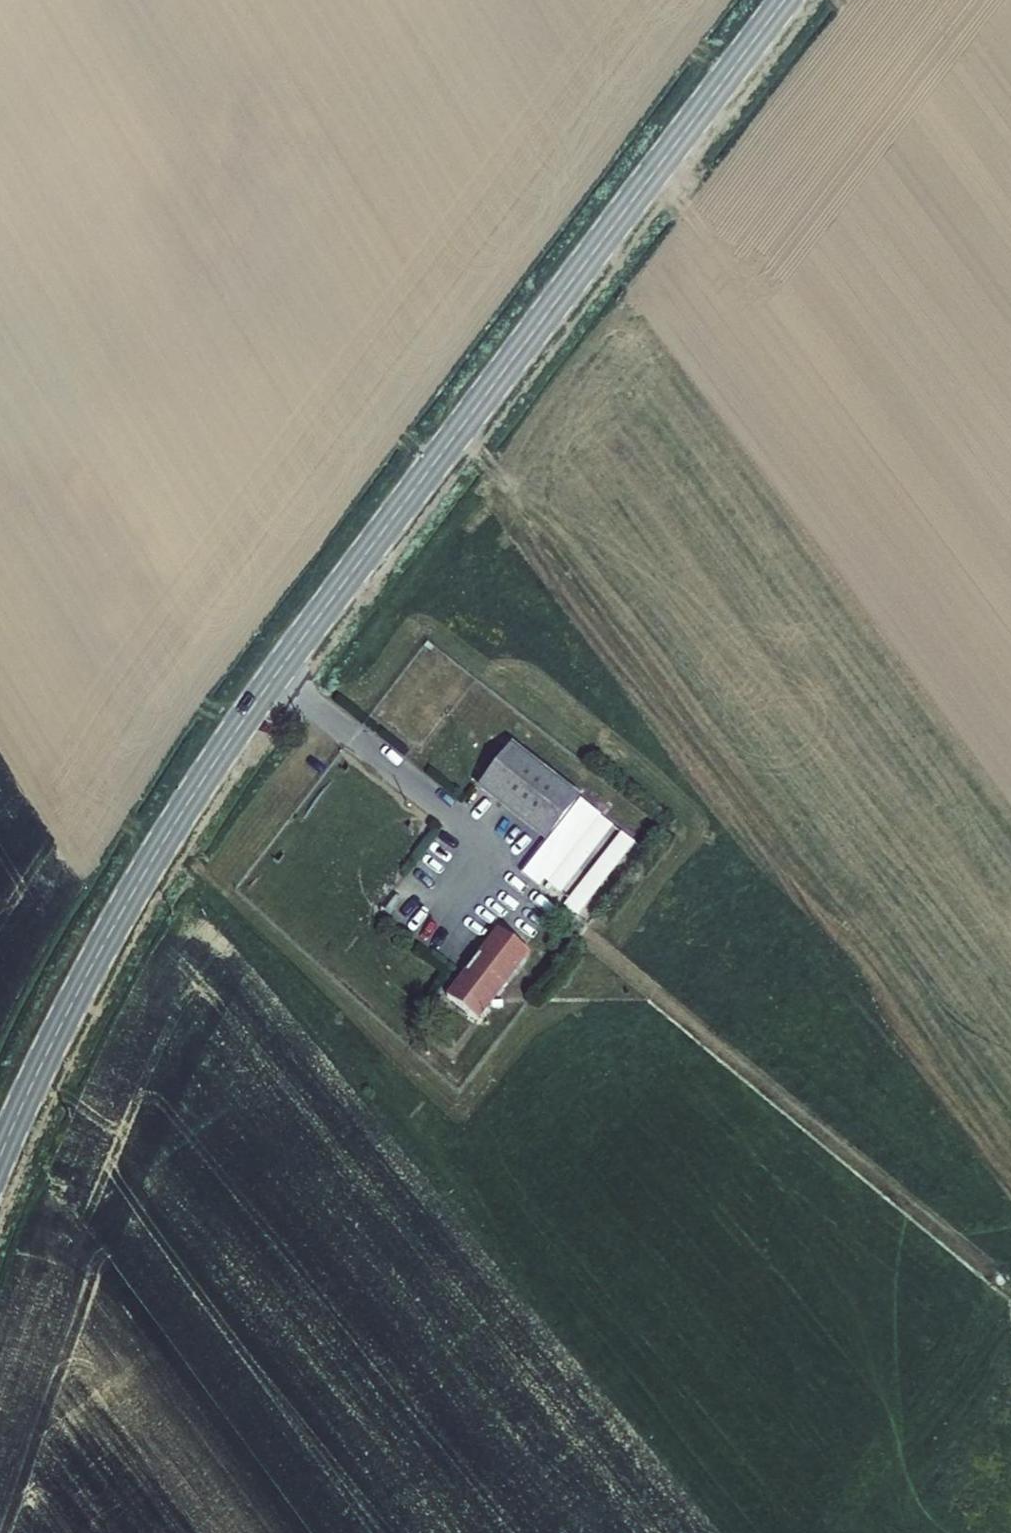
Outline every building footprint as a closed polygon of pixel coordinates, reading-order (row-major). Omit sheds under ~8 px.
[(644,841),(513,741),(476,789),(550,846),(524,879),(581,923),(644,841)] [(529,957),(498,935),(447,1004),(479,1026),(529,957)]
